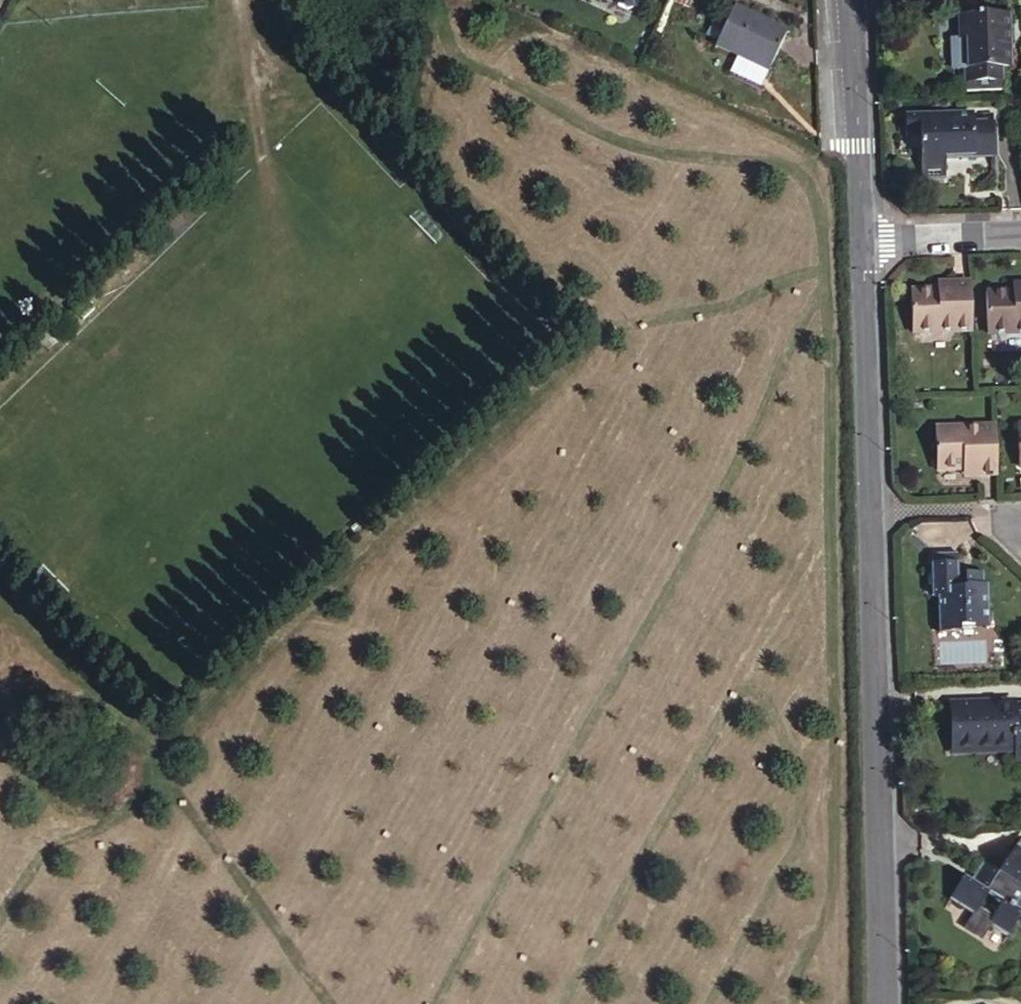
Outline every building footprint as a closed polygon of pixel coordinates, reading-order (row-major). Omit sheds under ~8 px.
[(619,1),(621,8),(630,12),(637,9),(639,10),(644,0),(616,0),(619,1)] [(717,39),(714,46),(736,57),(728,74),(759,89),(787,33),(733,7),(726,20),(715,15),(705,33),(717,39)] [(1008,49),(1007,20),(958,22),(958,46),(964,47),(965,75),(974,74),(975,90),(993,89),(993,74),(999,74),(1009,74),(1008,57),(999,56),(999,50),(1008,49)] [(974,74),(965,75),(965,90),(975,90),(974,74)] [(946,166),(995,164),(993,130),(982,131),(974,131),(973,120),(956,121),(956,130),(949,130),(949,122),(905,124),(905,142),(921,142),(922,187),(947,186),(946,166)] [(982,131),(993,130),(993,122),(981,122),(982,131)] [(975,335),(973,285),(955,286),(955,295),(939,295),(913,296),(915,337),(975,335)] [(955,295),(955,286),(939,286),(939,295),(955,295)] [(1012,295),(986,296),(987,338),(1020,336),(1020,295),(1012,295)] [(982,478),(1000,477),(998,430),(937,433),(938,471),(966,470),(982,469),(982,478)] [(982,469),(966,470),(966,478),(982,478),(982,469)] [(964,580),(962,553),(934,554),(936,600),(939,600),(941,637),(964,635),(963,631),(993,629),(991,588),(986,588),(986,576),(970,576),(970,580),(964,580)] [(1018,725),(1018,712),(1017,707),(954,710),(956,758),(1020,755),(1020,768),(1020,725),(1018,725)] [(953,913),(975,928),(967,941),(985,953),(994,940),(1010,949),(1020,933),(1020,860),(1018,858),(1001,883),(995,880),(983,899),(975,894),(968,890),(953,913)] [(988,875),(975,894),(983,899),(995,880),(988,875)]
